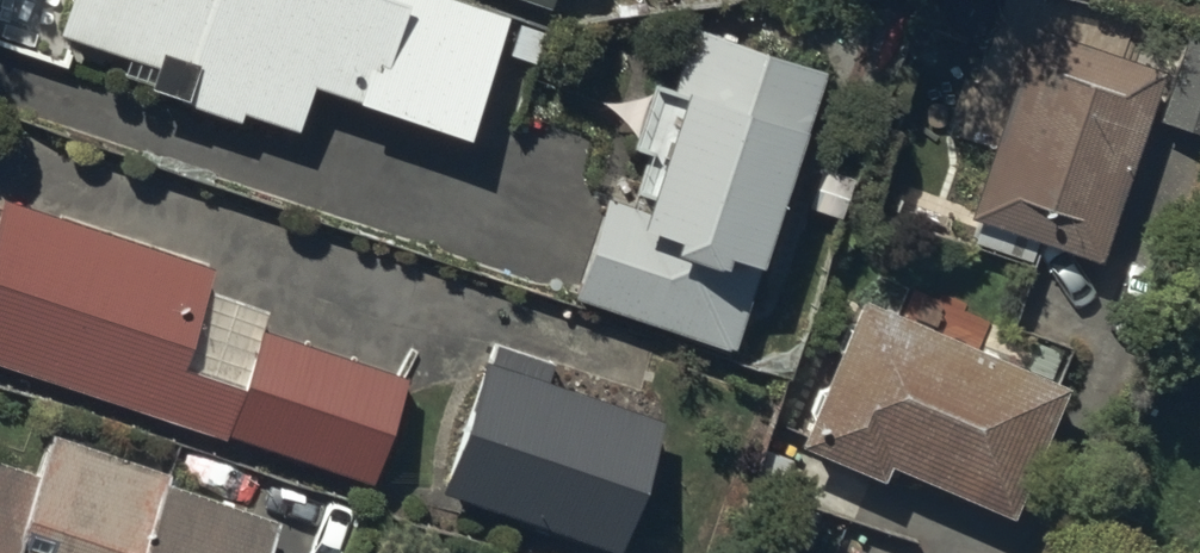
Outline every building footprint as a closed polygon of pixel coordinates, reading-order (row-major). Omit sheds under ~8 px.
[(61,27),(130,50),(124,69),(182,88),(180,96),(239,116),(242,109),(296,126),(311,82),(467,133),(506,14),(464,0),(70,0),(61,27)] [(829,64),(690,18),(668,83),(651,77),(629,141),(646,147),(633,186),(644,189),(639,204),(603,192),(569,293),(726,345),(726,341),(732,343),(800,135),(805,137),(829,64)] [(1161,63),(1032,21),(969,212),(1098,254),(1161,63)] [(1157,115),(1199,129),(1199,29),(1186,24),(1157,115)] [(2,194),(0,201),(0,361),(224,435),(226,428),(369,476),(403,374),(261,327),(269,305),(205,284),(211,264),(2,194)] [(1065,381),(861,296),(800,442),(879,475),(886,460),(1010,511),(1065,381)] [(660,416),(484,357),(440,488),(616,547),(660,416)] [(0,461),(0,552),(257,552),(271,511),(162,474),(163,469),(53,432),(39,474),(0,461)]
